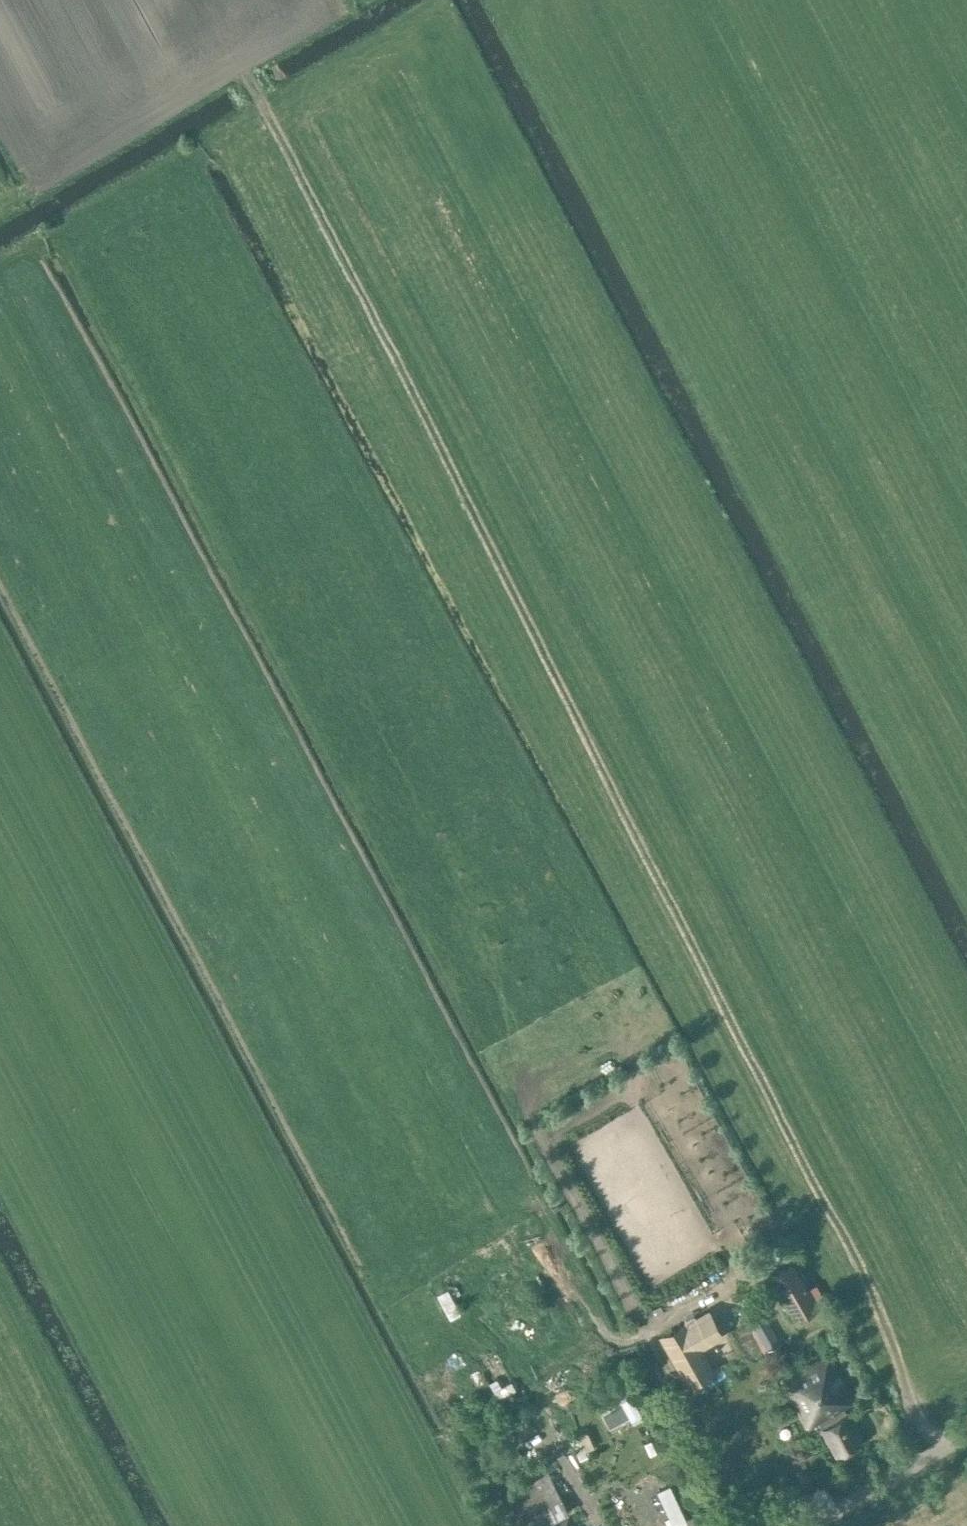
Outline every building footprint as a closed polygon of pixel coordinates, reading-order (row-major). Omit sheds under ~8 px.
[(818,1308),(792,1263),(769,1276),(795,1321),(818,1308)] [(780,1343),(764,1314),(751,1321),(767,1350),(780,1343)] [(712,1331),(670,1352),(691,1394),(712,1383),(702,1363),(723,1352),(712,1331)] [(833,1415),(852,1406),(829,1358),(784,1380),(807,1428),(821,1421),(825,1428),(822,1429),(835,1455),(862,1442),(850,1416),(836,1422),(833,1415)] [(487,1468),(470,1476),(485,1505),(487,1505),(498,1525),(541,1525),(569,1512),(548,1473),(502,1497),(487,1468)]
